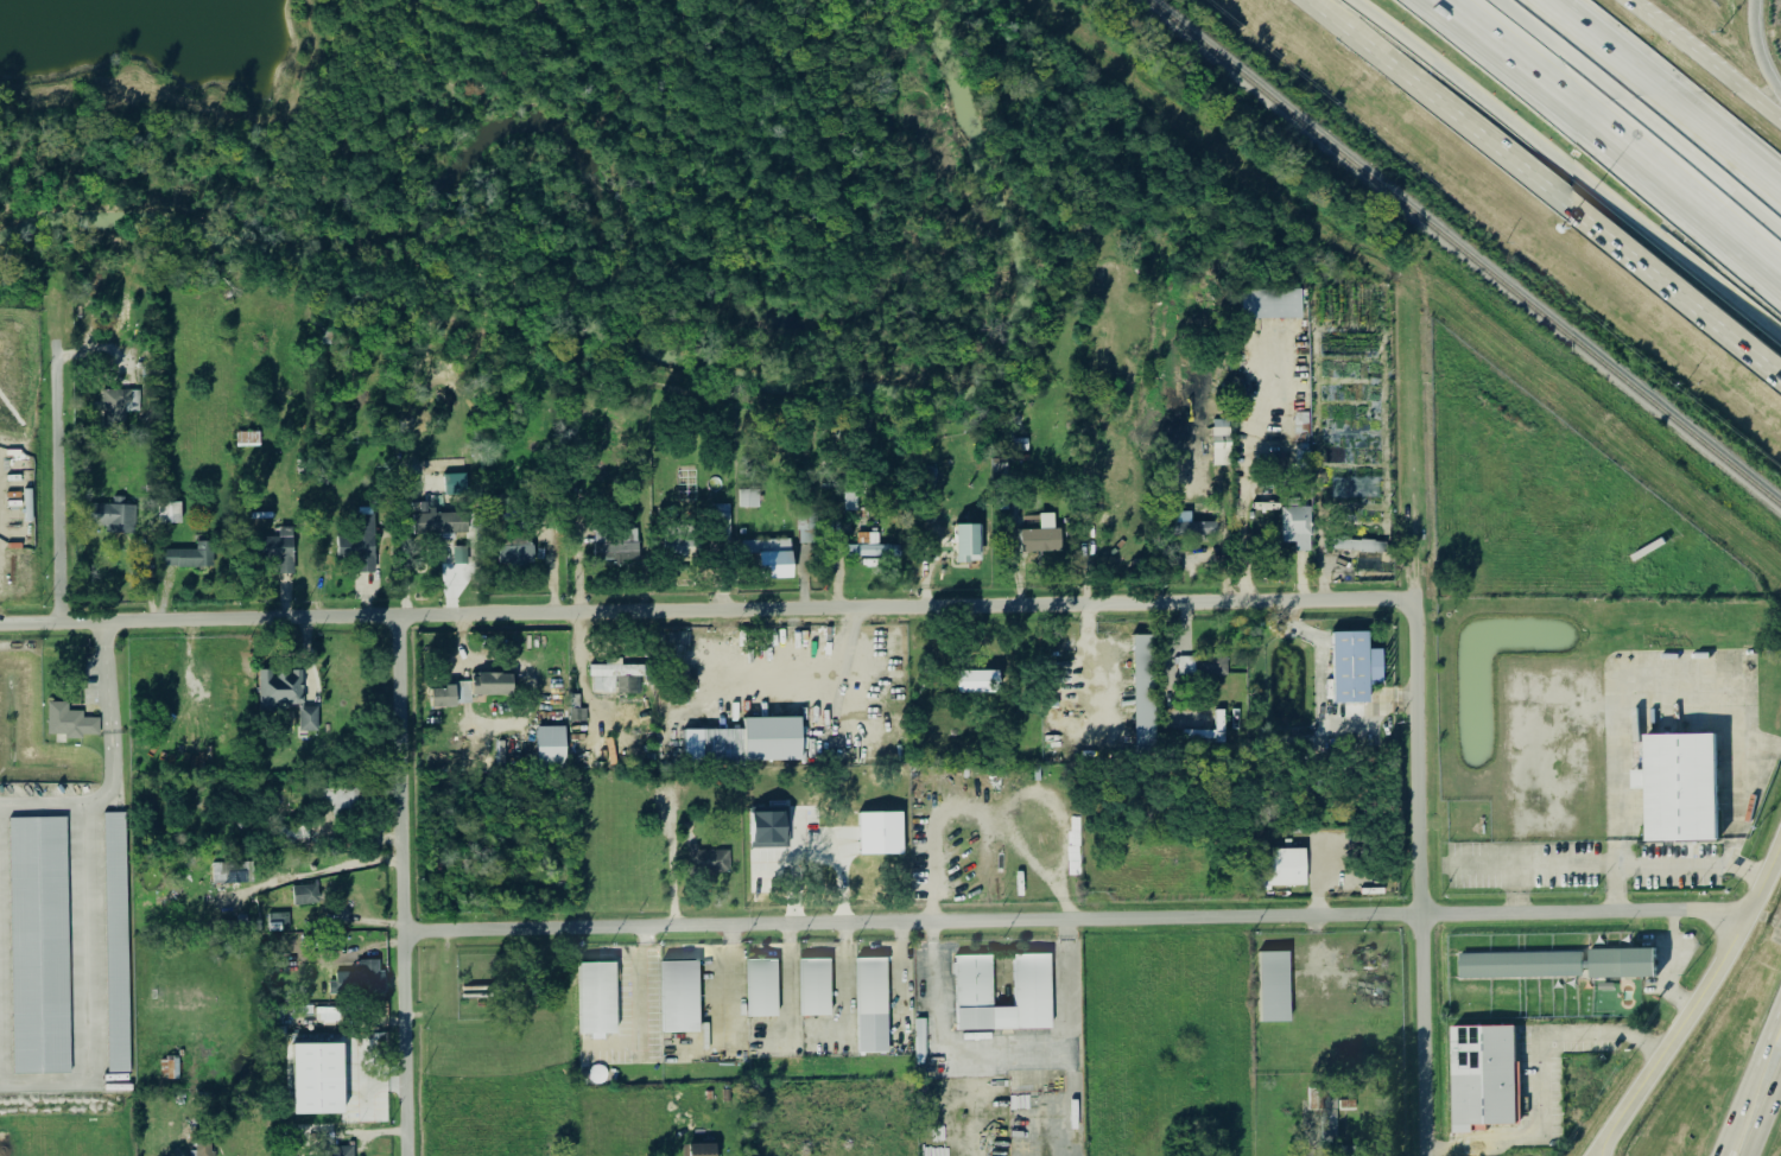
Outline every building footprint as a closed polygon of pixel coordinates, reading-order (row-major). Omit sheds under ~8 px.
[(1242,291),(1300,290),(1301,319),(1242,320),(1242,291)] [(104,391),(103,422),(126,422),(126,413),(140,414),(140,392),(104,391)] [(1296,444),(1311,444),(1311,414),(1296,414),(1296,444)] [(1214,467),(1232,467),(1233,421),(1215,421),(1214,467)] [(447,497),(468,496),(468,475),(446,476),(447,497)] [(739,490),(739,509),(760,509),(760,491),(739,490)] [(1264,532),(1264,503),(1255,503),(1255,532),(1264,532)] [(183,524),(183,504),(160,504),(160,524),(183,524)] [(137,506),(97,505),(96,522),(107,522),(107,534),(136,535),(137,506)] [(1313,508),(1283,508),(1283,544),(1297,544),(1297,553),(1314,553),(1313,508)] [(415,511),(416,535),(470,534),(470,514),(437,515),(437,510),(415,511)] [(1177,513),(1177,536),(1219,536),(1219,524),(1194,524),(1194,513),(1177,513)] [(800,544),(823,544),(823,515),(800,515),(800,544)] [(1065,553),(1064,530),(1058,530),(1058,515),(1042,515),(1043,531),(1024,531),(1025,554),(1065,553)] [(984,526),(959,526),(960,565),(977,564),(977,561),(984,561),(984,526)] [(295,527),(272,528),(273,560),(280,560),(280,576),(296,575),(295,527)] [(363,574),(378,574),(376,531),(339,532),(341,559),(362,558),(363,574)] [(640,562),(640,532),(627,532),(627,543),(606,543),(606,531),(597,531),(597,562),(640,562)] [(858,534),(858,546),(852,546),(852,558),(901,558),(901,546),(881,546),(880,533),(858,534)] [(1630,555),(1661,538),(1665,544),(1634,561),(1630,555)] [(743,542),(743,554),(762,553),(763,580),(797,579),(795,540),(743,542)] [(1336,552),(1388,554),(1388,543),(1337,541),(1336,552)] [(168,551),(167,568),(214,568),(215,543),(198,542),(198,551),(168,551)] [(536,567),(535,543),(500,545),(501,569),(536,567)] [(469,548),(455,548),(455,565),(468,565),(469,548)] [(1368,704),(1331,705),(1330,634),(1367,634),(1368,704)] [(1138,752),(1161,752),(1160,636),(1137,636),(1138,752)] [(251,687),(251,654),(243,654),(242,687),(251,687)] [(1182,677),(1199,677),(1199,658),(1181,659),(1182,677)] [(593,667),(593,695),(642,694),(642,678),(647,678),(647,666),(624,667),(624,659),(613,659),(613,666),(593,667)] [(874,712),(890,712),(890,696),(906,697),(907,665),(857,663),(857,678),(875,679),(874,712)] [(321,733),(320,708),(304,708),(303,671),(260,673),(261,712),(301,711),(302,734),(321,733)] [(1003,694),(1003,672),(960,673),(960,695),(1003,694)] [(436,708),(474,707),(474,697),(517,696),(516,674),(474,675),(474,686),(435,687),(436,708)] [(101,736),(101,718),(85,719),(84,712),(70,712),(70,703),(50,703),(50,735),(67,735),(67,740),(85,740),(85,736),(101,736)] [(239,725),(240,708),(223,707),(223,724),(239,725)] [(687,730),(687,764),(806,763),(806,719),(745,720),(745,730),(687,730)] [(569,765),(568,728),(538,729),(539,766),(569,765)] [(1210,733),(1190,733),(1190,742),(1210,742),(1210,733)] [(1726,842),(1724,735),(1647,736),(1648,771),(1637,772),(1638,790),(1646,790),(1647,843),(1726,842)] [(104,814),(125,814),(129,1072),(108,1073),(104,814)] [(758,850),(791,849),(791,814),(757,814),(758,850)] [(906,814),(861,814),(862,856),(906,856),(906,814)] [(71,1073),(18,1074),(9,819),(64,818),(71,1073)] [(732,852),(702,853),(701,846),(689,847),(690,874),(733,872),(732,852)] [(1269,888),(1310,887),(1309,850),(1275,851),(1276,880),(1268,880),(1269,888)] [(256,865),(214,863),(214,884),(255,885),(256,865)] [(294,888),(297,907),(321,904),(318,885),(294,888)] [(268,915),(269,933),(291,932),(290,914),(268,915)] [(1655,948),(1655,977),(1589,978),(1589,949),(1655,948)] [(1580,952),(1582,980),(1459,982),(1458,953),(1580,952)] [(1289,1022),(1261,1023),(1260,953),(1288,953),(1289,1022)] [(956,1009),(956,955),(990,955),(991,1009),(956,1009)] [(1013,955),(1050,955),(1050,1029),(1013,1029),(1013,1009),(1013,955)] [(856,958),(886,958),(887,1054),(856,1054),(856,958)] [(746,959),(777,959),(777,1017),(746,1017),(746,959)] [(799,959),(829,959),(829,1016),(799,1016),(799,959)] [(331,993),(382,993),(383,961),(361,961),(361,973),(337,973),(337,983),(331,983),(331,993)] [(578,963),(614,963),(615,1034),(578,1034),(578,963)] [(660,963),(697,963),(697,1031),(661,1031),(660,963)] [(1598,983),(1614,983),(1614,991),(1598,991),(1598,983)] [(1013,1029),(957,1030),(956,1009),(991,1009),(1013,1009),(1013,1029)] [(1521,1027),(1456,1028),(1458,1135),(1478,1134),(1478,1126),(1522,1126),(1521,1027)] [(342,1113),(292,1114),(291,1046),(341,1044),(342,1113)] [(179,1079),(179,1059),(161,1059),(162,1080),(179,1079)] [(718,1144),(719,1155),(683,1155),(683,1145),(718,1144)]
